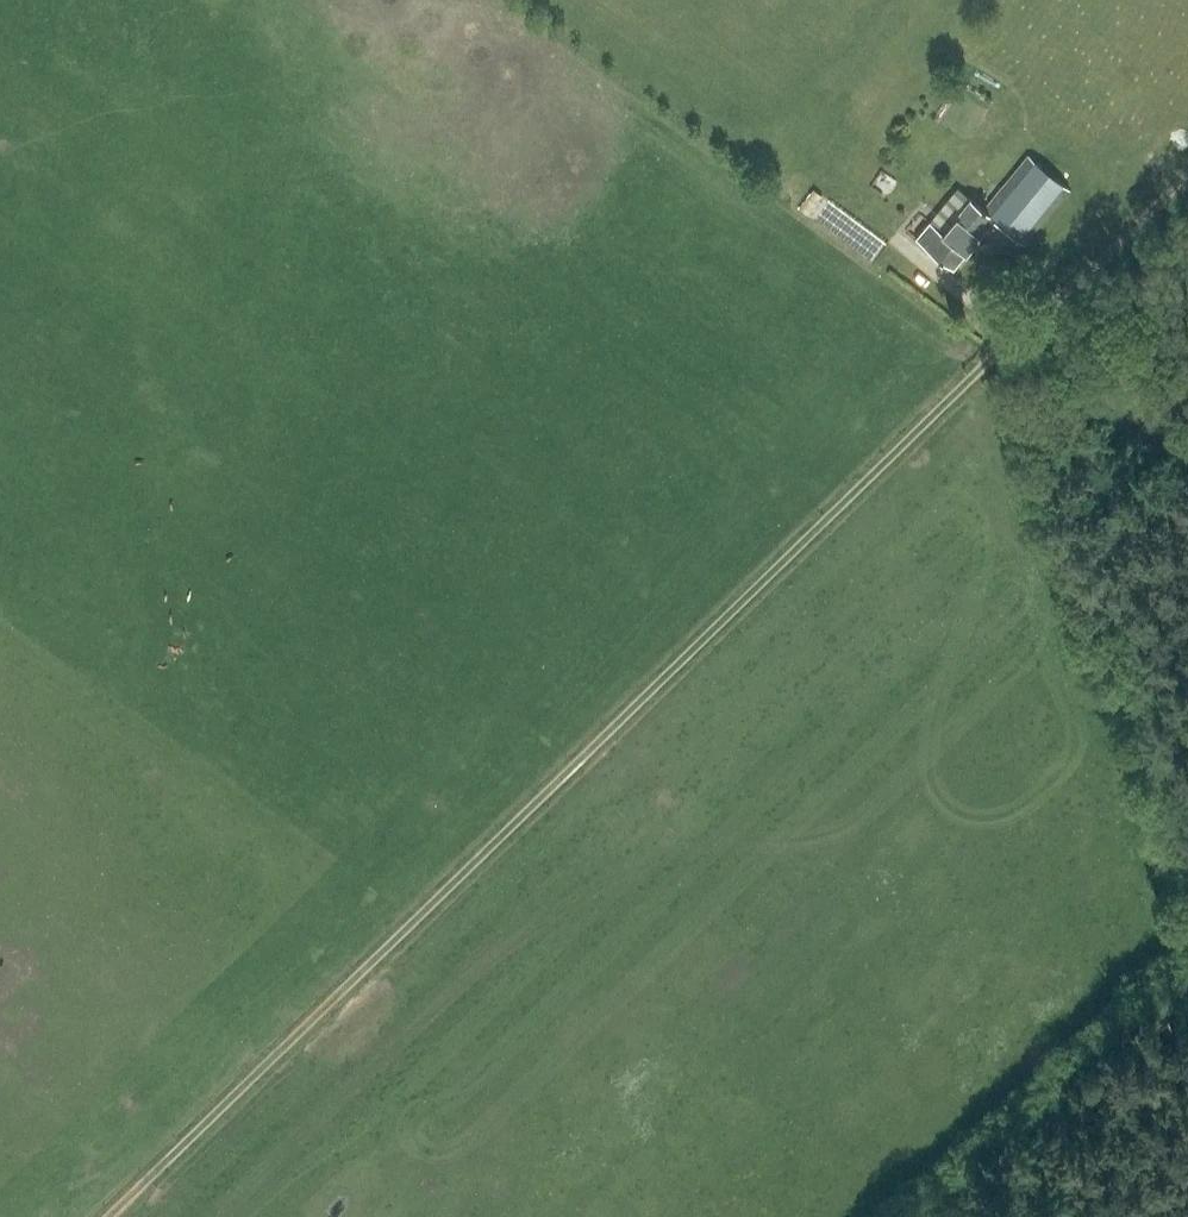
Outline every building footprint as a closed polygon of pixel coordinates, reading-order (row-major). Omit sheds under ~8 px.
[(970,198),(942,233),(929,223),(915,240),(952,270),(993,220),(1024,245),(1068,192),(1026,157),(983,209),(970,198)]
